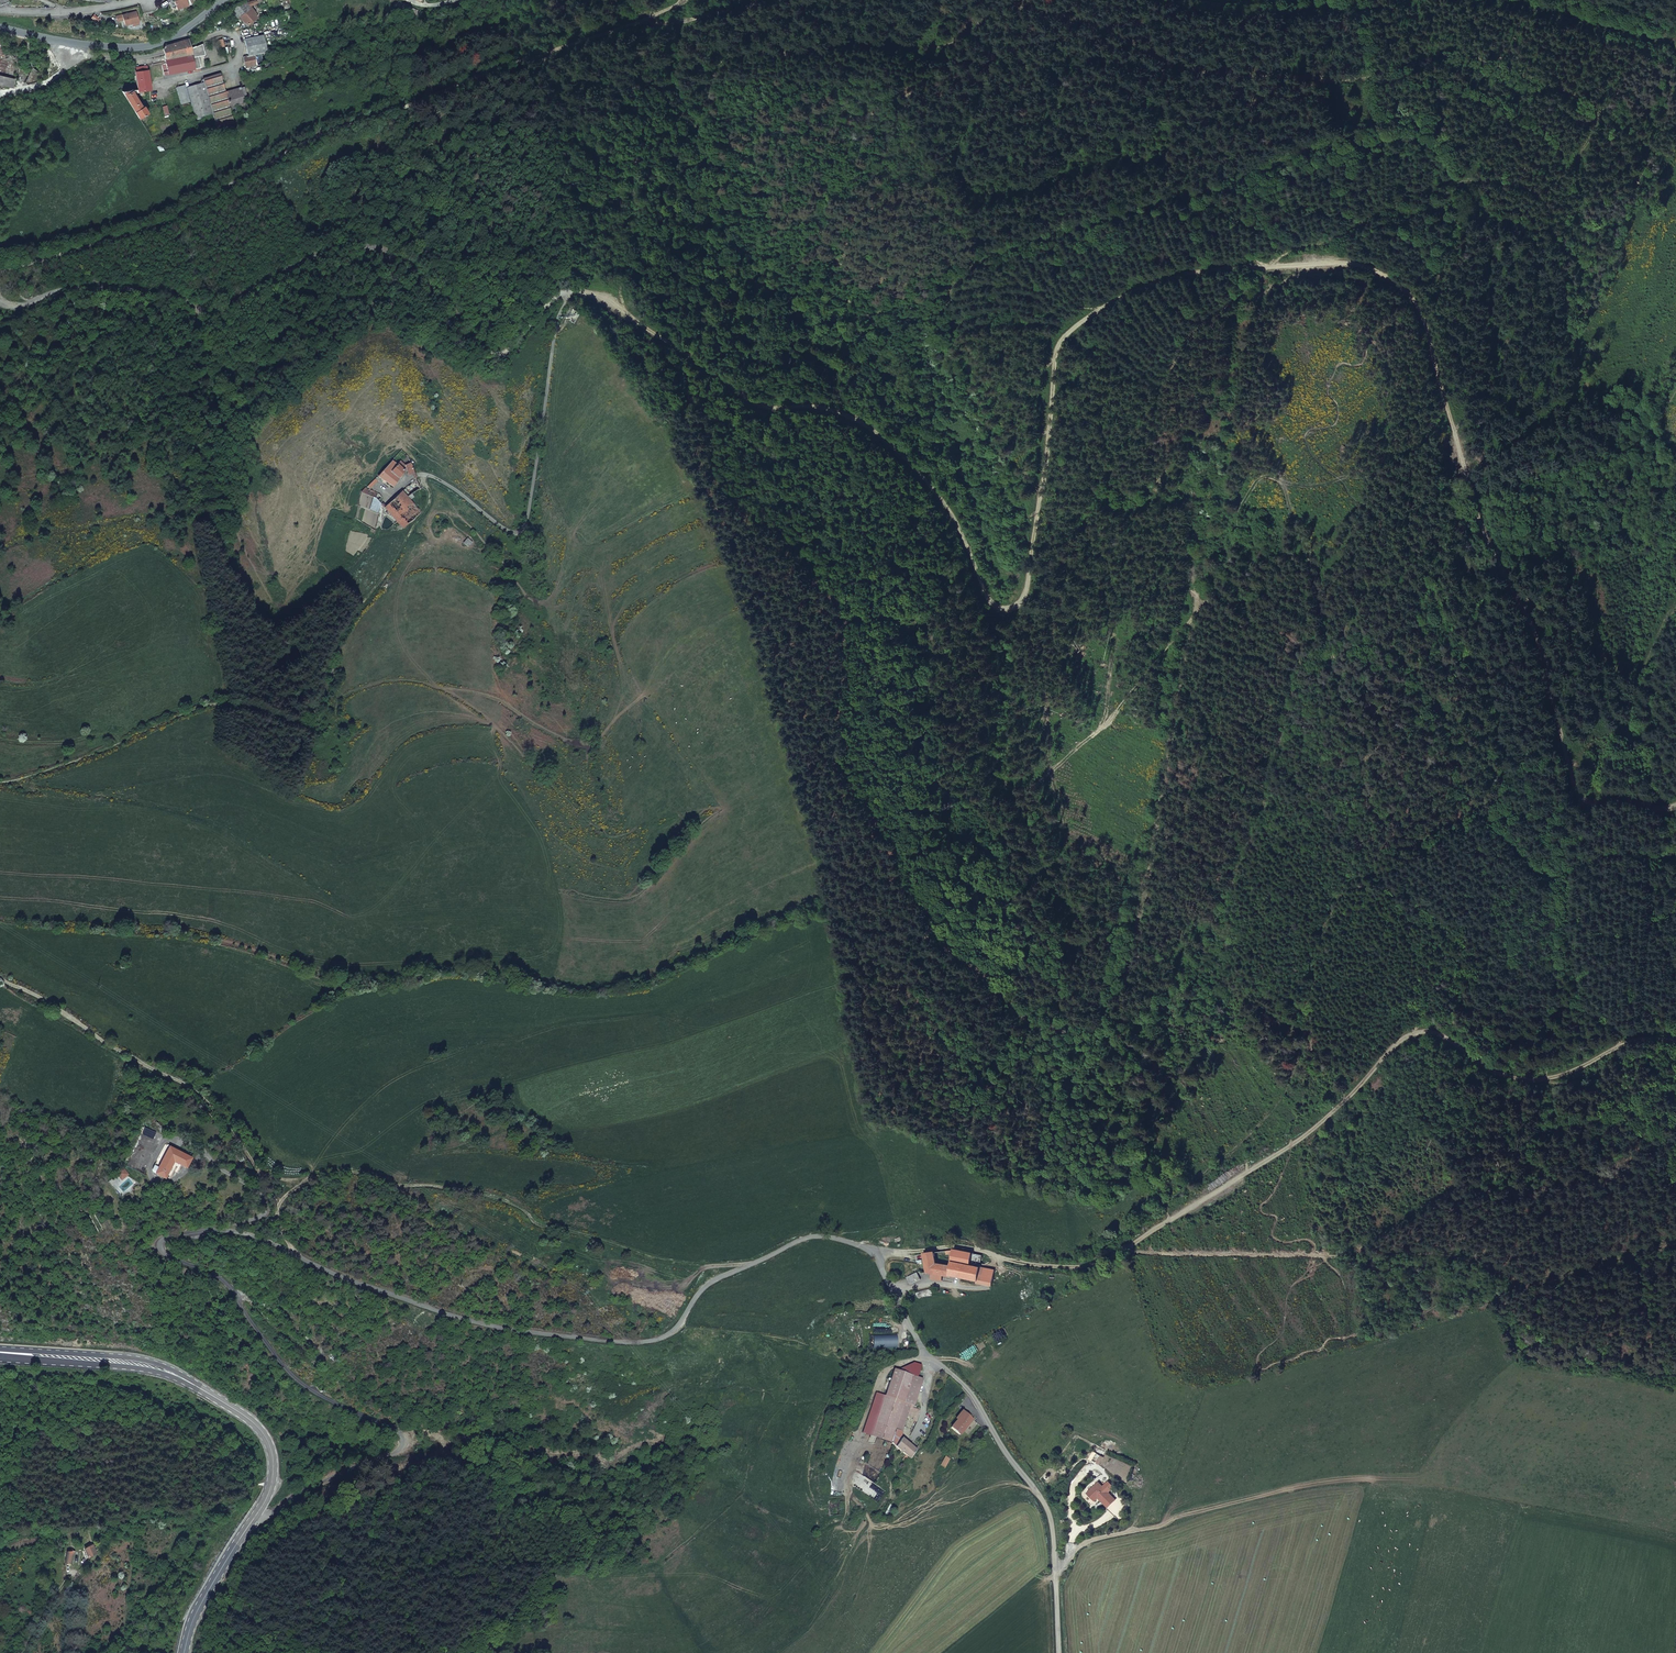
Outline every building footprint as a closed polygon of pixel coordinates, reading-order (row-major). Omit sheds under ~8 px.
[(186,5),(185,0),(173,0),(176,9),(186,5)] [(246,1),(228,7),(237,18),(239,16),(246,25),(256,17),(248,7),(256,3),(255,1),(246,3),(246,1)] [(136,12),(122,15),(124,25),(132,23),(138,22),(136,12)] [(263,36),(244,40),(248,57),(261,54),(266,52),(263,36)] [(164,46),(163,48),(163,49),(188,42),(188,41),(187,39),(164,46)] [(163,49),(163,51),(164,56),(189,49),(188,42),(163,49)] [(164,56),(166,62),(163,62),(166,74),(168,73),(168,74),(194,69),(194,72),(200,70),(199,68),(200,68),(197,54),(191,55),(189,49),(164,56)] [(248,57),(243,58),(244,64),(262,60),(261,54),(248,57)] [(149,84),(146,65),(134,68),(136,81),(136,85),(149,84)] [(234,125),(232,117),(230,110),(225,93),(223,85),(220,75),(203,80),(204,83),(211,106),(213,114),(218,130),(234,125)] [(11,89),(14,79),(0,76),(0,86),(11,89)] [(196,119),(209,115),(206,108),(211,106),(204,83),(202,83),(187,88),(196,119)] [(177,91),(181,105),(190,102),(186,88),(177,91)] [(225,93),(230,110),(245,105),(245,103),(248,102),(244,89),(241,90),(241,89),(225,93)] [(131,90),(123,93),(139,119),(147,113),(143,107),(142,108),(131,90)] [(385,470),(378,477),(394,488),(405,473),(404,472),(407,469),(406,466),(405,466),(400,462),(397,466),(392,462),(385,470)] [(410,477),(415,475),(411,464),(406,466),(407,469),(410,477)] [(404,528),(421,513),(407,498),(420,489),(416,479),(384,507),(404,528)] [(366,488),(361,492),(375,498),(382,505),(384,502),(382,498),(380,495),(366,488)] [(169,1147),(158,1168),(168,1173),(173,1161),(176,1163),(186,1168),(191,1159),(169,1147)] [(158,1168),(155,1173),(165,1178),(168,1173),(158,1168)] [(978,1282),(979,1277),(975,1276),(977,1267),(967,1265),(967,1261),(974,1263),(976,1254),(950,1250),(948,1266),(933,1264),(931,1253),(920,1254),(925,1273),(931,1274),(941,1276),(947,1277),(975,1281),(978,1282)] [(920,1279),(916,1273),(906,1278),(910,1285),(920,1279)] [(990,1279),(979,1277),(978,1282),(975,1281),(974,1283),(989,1286),(990,1279)] [(904,1388),(907,1371),(904,1370),(900,1373),(898,1382),(884,1378),(870,1438),(891,1443),(892,1442),(883,1439),(895,1387),(904,1388)] [(910,1459),(916,1450),(899,1438),(905,1411),(908,1412),(914,1385),(908,1384),(911,1372),(907,1371),(904,1388),(895,1387),(883,1439),(892,1442),(891,1443),(891,1444),(906,1455),(908,1457),(910,1459)] [(951,1427),(960,1434),(972,1419),(963,1411),(951,1427)] [(1086,1491),(1093,1498),(1097,1495),(1097,1494),(1098,1495),(1098,1496),(1106,1505),(1114,1498),(1097,1480),(1086,1491)] [(87,1557),(95,1553),(91,1545),(84,1548),(83,1541),(70,1541),(70,1551),(65,1551),(63,1563),(70,1564),(73,1551),(84,1550),(87,1557)]
